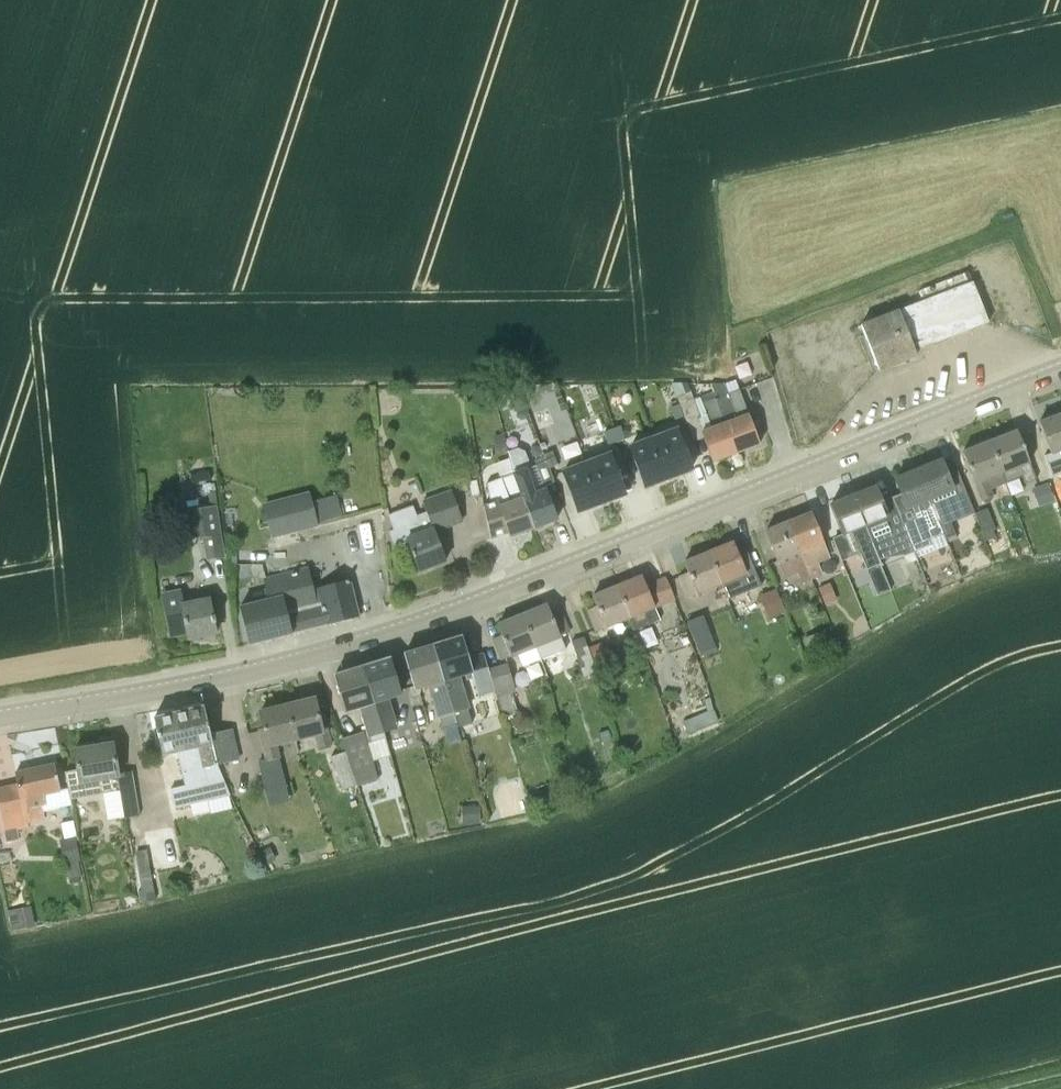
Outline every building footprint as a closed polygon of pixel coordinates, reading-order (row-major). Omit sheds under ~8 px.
[(988,323),(972,282),(968,272),(918,292),(922,300),(898,309),(861,324),(869,346),(877,366),(896,358),(898,363),(916,356),(914,350),(931,343),(932,345),(934,344),(933,342),(949,336),(950,338),(952,337),(951,335),(967,329),(968,331),(970,330),(969,328),(986,322),(987,324),(988,323)] [(745,380),(768,374),(764,358),(741,364),(745,380)] [(759,444),(748,414),(740,390),(730,394),(727,385),(712,383),(715,392),(714,393),(736,453),(759,444)] [(258,395),(258,388),(247,388),(247,396),(258,395)] [(513,409),(514,413),(526,408),(525,404),(521,395),(519,391),(516,392),(508,395),(509,399),(513,409)] [(736,453),(714,393),(702,398),(708,415),(700,417),(691,391),(677,397),(687,424),(698,420),(701,432),(705,441),(713,462),(736,453)] [(672,408),(677,421),(684,418),(679,406),(672,408)] [(1039,422),(1047,443),(1051,455),(1057,472),(1060,471),(1060,414),(1039,422)] [(612,430),(617,443),(624,440),(620,428),(612,430)] [(605,433),(610,446),(617,443),(612,430),(605,433)] [(654,438),(669,479),(691,470),(676,430),(654,438)] [(1030,464),(1025,451),(1017,431),(990,441),(1002,473),(1018,467),(1024,484),(1036,480),(1030,464)] [(506,449),(503,434),(493,436),(496,451),(506,449)] [(630,447),(645,487),(669,479),(654,438),(630,447)] [(986,479),(1002,473),(990,441),(962,452),(975,485),(981,501),(993,497),(986,479)] [(557,520),(545,489),(536,492),(526,468),(530,467),(526,453),(518,448),(507,452),(513,473),(533,528),(557,520)] [(547,461),(549,468),(557,465),(552,453),(545,455),(547,461)] [(586,463),(601,503),(625,494),(610,455),(586,463)] [(954,491),(950,481),(947,475),(941,460),(918,470),(930,501),(943,496),(954,491)] [(543,486),(555,483),(547,461),(536,465),(543,486)] [(563,472),(578,512),(601,503),(586,463),(563,472)] [(936,515),(930,501),(918,470),(895,479),(901,494),(892,498),(914,552),(929,547),(927,539),(944,534),(936,515)] [(936,515),(944,534),(944,533),(946,539),(955,536),(945,511),(969,501),(957,472),(947,475),(950,481),(954,491),(943,496),(930,501),(936,515)] [(533,528),(513,473),(484,483),(492,503),(482,508),(490,539),(508,532),(510,537),(533,528)] [(1045,482),(1034,486),(1037,496),(1048,491),(1045,482)] [(853,496),(873,546),(874,546),(896,536),(905,556),(914,552),(892,498),(882,502),(877,487),(853,496)] [(310,491),(278,499),(287,535),(319,527),(310,491)] [(435,532),(463,521),(452,492),(423,503),(426,513),(418,516),(414,507),(413,506),(391,514),(388,514),(393,530),(389,531),(395,549),(409,544),(411,550),(418,571),(446,561),(435,532)] [(210,507),(186,510),(190,540),(203,538),(222,536),(218,506),(216,494),(208,495),(210,507)] [(867,571),(880,565),(873,546),(853,496),(830,506),(838,526),(842,537),(851,533),(860,554),(867,571)] [(975,514),(980,526),(983,535),(984,535),(993,531),(996,530),(988,509),(975,514)] [(824,544),(820,533),(812,513),(788,522),(811,580),(823,576),(819,563),(830,559),(824,544)] [(802,584),(811,580),(788,522),(765,532),(773,552),(777,563),(784,580),(798,574),(802,584)] [(996,538),(993,531),(984,535),(987,542),(996,538)] [(203,538),(205,560),(225,557),(222,536),(203,538)] [(746,549),(738,552),(734,542),(709,553),(722,584),(729,600),(761,587),(755,569),(746,549)] [(688,598),(722,584),(709,553),(684,563),(688,573),(679,576),(688,598)] [(353,596),(350,581),(314,589),(309,567),(263,578),(267,600),(239,606),(243,623),(249,645),(358,617),(353,596)] [(675,601),(674,598),(666,578),(646,586),(642,576),(617,586),(631,619),(636,631),(660,621),(656,609),(675,601)] [(872,582),(877,596),(891,590),(885,577),(884,577),(873,582),(872,582)] [(605,629),(631,619),(617,586),(592,597),(596,606),(588,610),(597,631),(605,629)] [(823,607),(835,602),(829,588),(817,593),(823,607)] [(784,612),(776,589),(759,596),(767,618),(784,612)] [(212,612),(209,598),(183,603),(182,590),(161,594),(170,636),(187,632),(188,639),(216,633),(214,623),(216,623),(214,615),(213,616),(212,612)] [(560,636),(568,632),(560,612),(551,615),(547,605),(523,615),(535,647),(539,660),(565,651),(560,636)] [(524,666),(539,660),(535,647),(523,615),(498,626),(502,635),(493,639),(502,661),(512,659),(520,655),(524,666)] [(704,615),(687,622),(701,655),(717,648),(704,615)] [(479,697),(495,692),(484,653),(469,657),(462,636),(433,645),(457,724),(458,725),(472,721),(469,709),(459,678),(472,674),(479,697)] [(597,675),(585,637),(572,642),(584,679),(597,675)] [(589,648),(594,662),(607,657),(602,643),(589,648)] [(443,728),(457,724),(433,645),(404,654),(411,675),(415,691),(429,687),(440,719),(443,728)] [(374,702),(381,724),(395,720),(390,701),(402,697),(397,679),(391,658),(363,667),(374,702)] [(495,691),(497,698),(499,697),(512,693),(516,692),(508,663),(489,669),(495,691)] [(374,702),(363,667),(358,668),(355,666),(350,668),(348,671),(334,675),(346,713),(360,709),(366,732),(342,738),(346,752),(357,786),(357,787),(379,780),(373,762),(367,743),(384,738),(381,724),(374,702)] [(518,713),(512,693),(499,697),(505,716),(518,713)] [(719,722),(714,709),(710,698),(704,700),(707,712),(683,722),(689,734),(719,722)] [(331,747),(329,736),(324,715),(319,716),(315,699),(287,706),(297,742),(315,737),(318,749),(331,747)] [(210,734),(209,728),(204,706),(154,718),(159,739),(162,757),(178,753),(186,786),(171,789),(176,809),(231,796),(218,765),(210,734)] [(279,746),(297,742),(287,706),(260,712),(264,730),(259,731),(267,761),(259,762),(265,790),(286,785),(280,758),(281,758),(279,746)] [(532,722),(520,711),(516,715),(509,723),(522,734),(532,722)] [(210,734),(218,765),(240,759),(233,729),(210,734)] [(599,733),(602,744),(612,740),(610,730),(599,733)] [(120,791),(124,818),(140,816),(133,772),(118,774),(113,743),(74,750),(78,770),(65,772),(72,805),(72,799),(120,791)] [(343,790),(357,786),(346,752),(331,757),(343,790)] [(59,786),(55,765),(15,773),(18,785),(0,789),(0,813),(5,831),(28,826),(28,823),(46,819),(44,811),(72,805),(65,772),(68,789),(60,791),(59,786)] [(462,824),(480,824),(480,806),(462,806),(462,824)] [(61,841),(69,879),(82,876),(79,861),(81,861),(76,838),(61,841)] [(277,860),(270,846),(260,851),(267,865),(277,860)] [(141,904),(158,901),(154,882),(153,882),(148,850),(136,852),(142,891),(139,892),(141,904)] [(28,929),(23,909),(8,912),(13,932),(28,929)]
